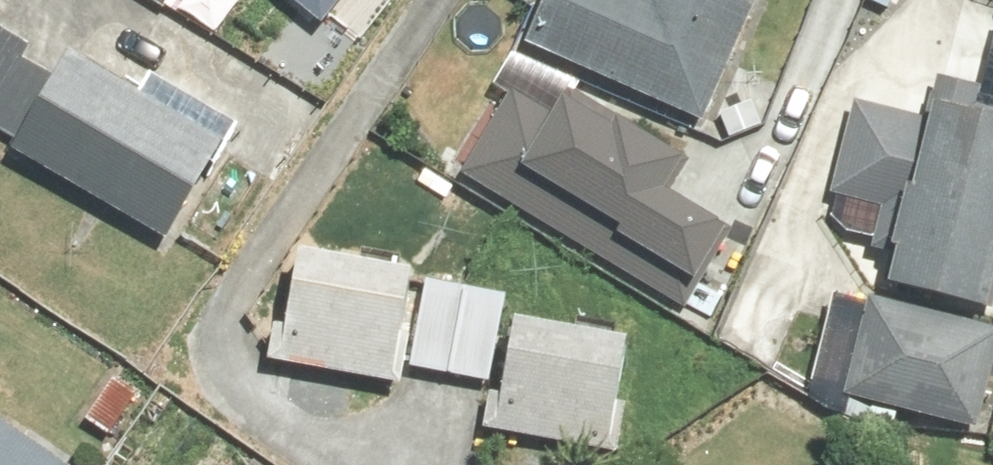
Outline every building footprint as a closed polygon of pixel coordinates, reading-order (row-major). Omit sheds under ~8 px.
[(317,27),(338,0),(281,0),(317,27)] [(516,47),(695,124),(745,7),(727,0),(537,0),(516,47)] [(60,55),(4,150),(158,241),(214,146),(60,55)] [(515,66),(457,164),(684,298),(729,222),(662,182),(684,144),(574,79),(564,95),(515,66)] [(968,113),(973,89),(929,79),(920,122),(851,107),(832,195),(880,205),(865,270),(992,299),(992,118),(968,113)] [(412,275),(287,252),(266,364),(391,386),(412,275)] [(865,291),(842,381),(972,414),(992,331),(992,323),(865,291)] [(629,345),(503,323),(484,434),(610,456),(629,345)] [(0,425),(0,464),(60,464),(0,425)]
